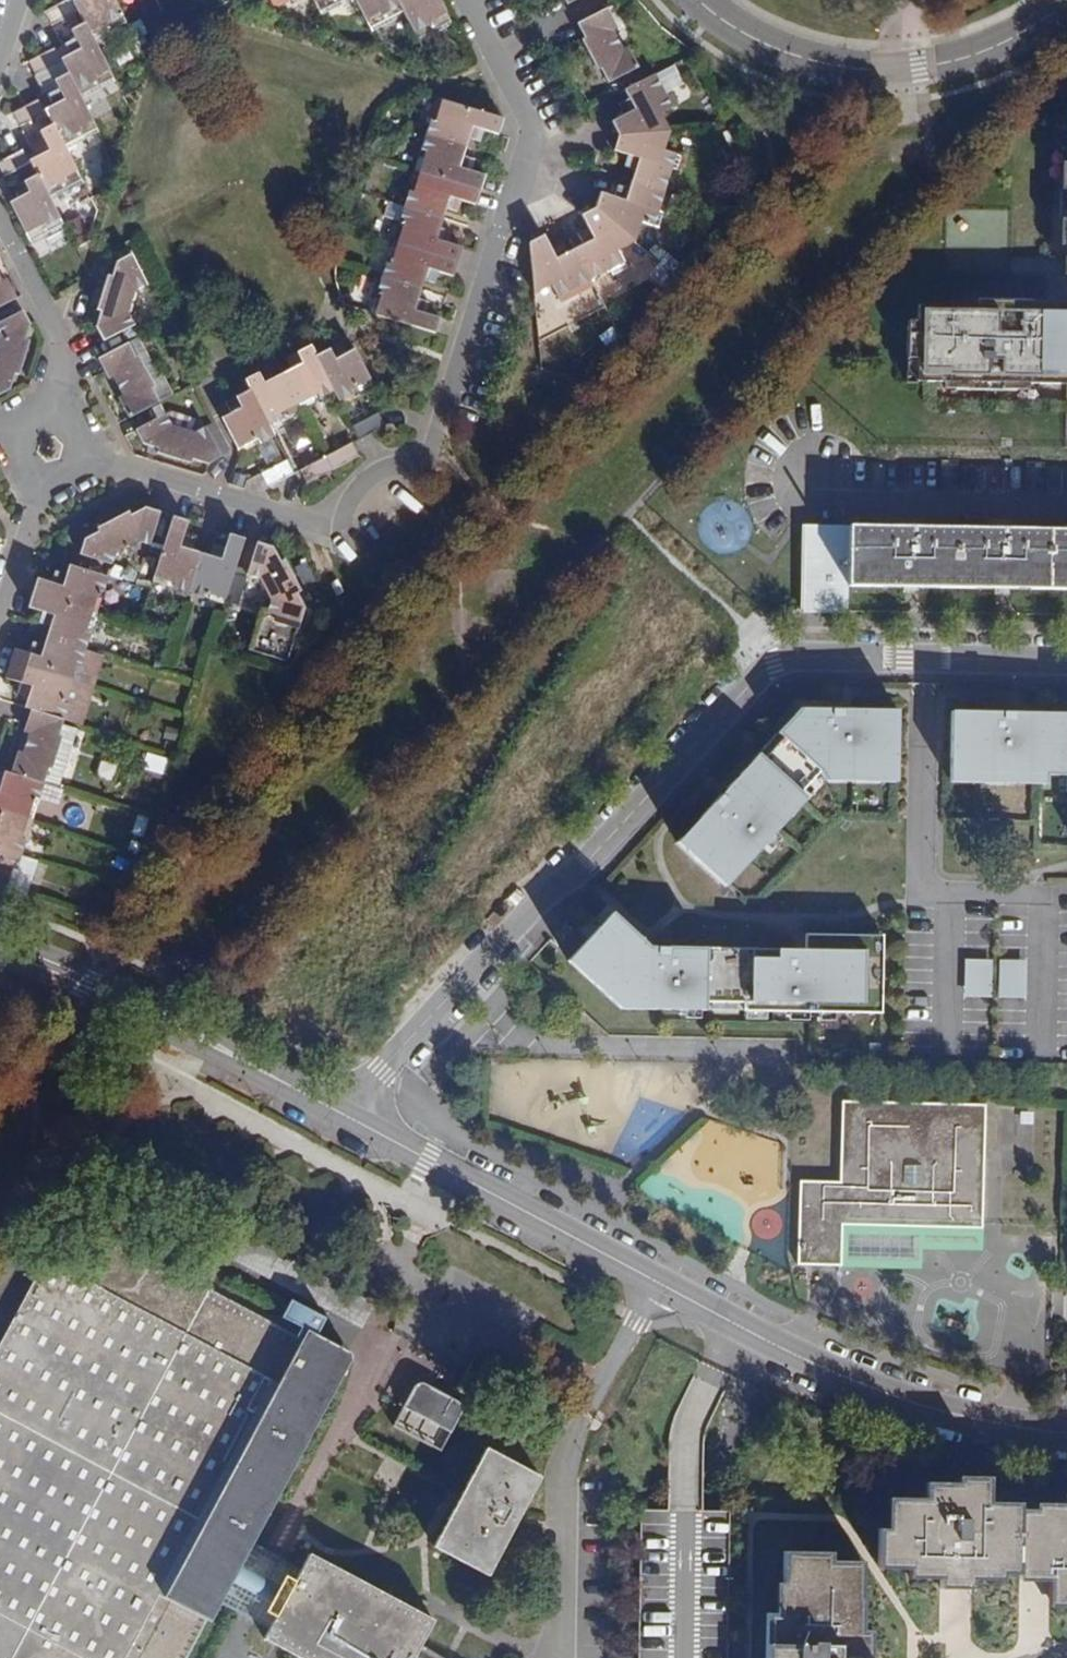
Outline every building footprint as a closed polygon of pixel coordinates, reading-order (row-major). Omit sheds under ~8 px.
[(78,5),(84,16),(68,24),(77,42),(71,45),(74,53),(63,58),(67,66),(51,74),(60,92),(55,94),(59,102),(49,106),(52,114),(36,122),(45,139),(39,142),(43,150),(35,154),(39,163),(16,174),(21,183),(24,190),(12,196),(31,234),(66,217),(52,189),(83,174),(67,142),(98,127),(81,93),(114,76),(95,38),(129,21),(119,0),(76,0),(78,5)] [(76,0),(54,0),(47,4),(54,17),(78,5),(76,0)] [(323,15),(352,0),(315,0),(323,15)] [(372,31),(404,15),(419,42),(451,25),(439,0),(356,0),(372,31)] [(620,31),(610,11),(578,27),(608,87),(616,83),(640,71),(630,51),(625,53),(616,34),(620,31)] [(59,51),(55,43),(31,54),(37,67),(61,55),(59,51)] [(63,58),(74,53),(71,45),(59,51),(61,55),(63,58)] [(621,94),(628,90),(646,82),(640,71),(616,83),(621,94)] [(663,97),(653,78),(646,82),(628,90),(633,101),(626,104),(631,113),(607,125),(614,139),(610,153),(636,162),(633,172),(640,174),(637,184),(634,195),(626,193),(623,203),(597,195),(592,211),(579,217),(591,242),(584,246),(588,254),(577,259),(567,264),(563,257),(553,262),(541,237),(527,244),(532,300),(550,290),(558,307),(572,299),(569,293),(608,273),(611,279),(626,272),(618,255),(634,247),(640,227),(657,233),(662,216),(658,214),(671,172),(675,173),(680,158),(663,153),(667,134),(660,118),(675,110),(668,95),(663,97)] [(45,99),(40,89),(15,101),(22,116),(47,104),(45,99)] [(633,101),(628,90),(621,94),(626,104),(633,101)] [(59,102),(55,94),(45,99),(47,104),(49,106),(59,102)] [(502,122),(439,101),(434,116),(438,117),(436,125),(431,123),(422,152),(427,153),(424,160),(420,159),(411,188),(415,189),(413,195),(409,194),(399,225),(403,226),(401,232),(397,231),(387,260),(392,261),(390,268),(385,267),(376,295),(380,296),(378,303),(374,302),(370,316),(432,337),(436,324),(414,316),(419,303),(410,301),(414,290),(418,278),(426,280),(428,273),(451,280),(460,250),(438,243),(441,233),(433,230),(439,210),(448,212),(451,203),(474,210),(485,176),(461,169),(464,160),(455,157),(459,146),(462,136),(471,139),(474,128),(498,137),(502,122)] [(27,136),(0,150),(7,164),(34,151),(31,146),(27,136)] [(459,146),(468,148),(471,139),(462,136),(459,146)] [(43,150),(39,142),(31,146),(34,151),(35,154),(43,150)] [(468,148),(459,146),(455,157),(464,160),(468,148)] [(630,182),(637,184),(640,174),(633,172),(630,182)] [(637,184),(630,182),(626,193),(634,195),(637,184)] [(12,196),(24,190),(21,183),(9,189),(12,196)] [(436,219),(444,222),(448,212),(439,210),(436,219)] [(441,233),(444,222),(436,219),(433,230),(441,233)] [(584,246),(573,251),(577,259),(588,254),(584,246)] [(145,279),(129,247),(113,255),(109,269),(105,267),(95,303),(101,304),(95,325),(102,339),(135,322),(128,309),(131,306),(132,302),(129,297),(131,291),(135,292),(136,288),(134,284),(145,279)] [(577,259),(573,251),(563,257),(567,264),(577,259)] [(14,298),(4,278),(0,281),(0,306),(14,298)] [(418,278),(414,290),(422,292),(426,280),(418,278)] [(422,292),(414,290),(410,301),(419,303),(422,292)] [(426,293),(421,312),(439,317),(443,297),(426,293)] [(916,298),(916,318),(906,318),(906,379),(1066,379),(1066,298),(916,298)] [(20,311),(0,322),(0,398),(8,394),(13,377),(17,378),(27,345),(22,344),(28,327),(20,311)] [(342,350),(338,341),(314,353),(309,345),(286,357),(290,365),(294,373),(283,379),(272,385),(268,377),(264,369),(242,380),(246,388),(224,400),(228,409),(231,415),(221,421),(237,452),(252,445),(249,440),(256,436),(259,441),(271,435),(266,425),(281,418),(278,414),(285,411),(287,414),(314,400),(312,396),(318,393),(320,397),(333,391),(338,400),(352,393),(350,387),(356,384),(358,389),(370,383),(354,352),(345,357),(342,350)] [(158,403),(128,342),(96,359),(105,379),(111,376),(120,395),(115,398),(126,420),(158,403)] [(351,345),(342,350),(345,357),(354,352),(351,345)] [(280,371),(283,379),(294,373),(290,365),(280,371)] [(283,379),(280,371),(268,377),(272,385),(283,379)] [(221,421),(231,415),(228,409),(218,415),(221,421)] [(382,427),(376,414),(352,427),(358,439),(382,427)] [(179,424),(175,422),(174,424),(172,425),(167,415),(133,432),(140,445),(156,450),(156,454),(189,465),(189,460),(206,466),(223,457),(208,426),(197,432),(197,428),(189,426),(186,430),(178,428),(179,424)] [(324,457),(330,471),(357,457),(350,444),(324,457)] [(305,484),(330,471),(324,457),(299,470),(305,484)] [(291,474),(284,462),(257,475),(264,488),(291,474)] [(157,513),(141,508),(130,514),(128,511),(97,527),(99,531),(82,540),(77,555),(110,566),(114,555),(124,552),(123,548),(127,545),(134,548),(136,540),(146,544),(157,513)] [(186,523),(172,518),(151,583),(166,587),(167,583),(174,585),(173,589),(200,599),(202,595),(210,598),(209,601),(227,607),(247,544),(228,537),(221,560),(212,557),(209,566),(199,562),(186,558),(189,549),(180,546),(186,523)] [(849,526),(848,585),(1066,589),(1066,530),(849,526)] [(276,553),(261,548),(249,581),(262,586),(261,587),(263,593),(266,592),(269,600),(267,602),(268,605),(275,608),(271,619),(304,630),(309,616),(301,599),(304,597),(288,566),(283,568),(276,553)] [(199,562),(202,553),(189,549),(186,558),(199,562)] [(212,557),(202,553),(199,562),(209,566),(212,557)] [(67,565),(64,577),(73,579),(76,568),(67,565)] [(76,568),(73,579),(64,577),(62,583),(37,576),(28,605),(52,613),(49,623),(58,625),(53,638),(50,647),(42,644),(40,652),(15,644),(4,677),(28,684),(25,695),(34,697),(30,709),(23,728),(27,730),(21,749),(16,748),(8,773),(4,783),(0,782),(0,887),(7,890),(23,894),(33,861),(18,856),(23,842),(18,841),(20,833),(25,834),(34,807),(29,805),(32,797),(37,798),(68,701),(89,708),(95,688),(102,666),(81,659),(90,631),(86,629),(88,623),(92,624),(101,596),(98,595),(99,588),(103,589),(107,578),(76,568)] [(49,623),(45,635),(53,638),(58,625),(49,623)] [(53,638),(45,635),(42,644),(50,647),(53,638)] [(30,709),(34,697),(25,695),(22,706),(30,709)] [(800,708),(677,841),(719,880),(744,854),(750,859),(776,831),(770,825),(820,771),(897,773),(898,710),(800,708)] [(952,711),(950,773),(1066,775),(1066,713),(952,711)] [(147,753),(142,772),(164,778),(168,759),(147,753)] [(567,959),(619,1008),(704,1009),(704,1002),(741,1003),(741,1010),(881,1013),(882,969),(865,969),(865,934),(805,933),(805,949),(649,946),(612,912),(567,959)] [(967,996),(987,997),(988,960),(968,959),(967,996)] [(1002,997),(1022,998),(1022,960),(1002,960),(1002,997)] [(798,1262),(840,1264),(841,1222),(981,1225),(984,1105),(842,1102),(841,1182),(800,1182),(798,1262)] [(840,1241),(981,1244),(981,1225),(841,1222),(840,1241)] [(102,1233),(78,1276),(44,1259),(0,1340),(0,1657),(185,1657),(216,1598),(247,1540),(342,1361),(310,1343),(323,1317),(288,1300),(279,1317),(297,1327),(293,1335),(102,1233)] [(493,1365),(475,1356),(461,1383),(478,1391),(493,1365)] [(424,1383),(421,1381),(417,1382),(415,1384),(412,1386),(392,1424),(440,1449),(459,1414),(459,1410),(459,1406),(458,1402),(455,1399),(453,1397),(424,1383)] [(539,1477),(485,1449),(433,1546),(487,1574),(539,1477)] [(987,1478),(956,1478),(955,1483),(925,1483),(925,1499),(888,1499),(886,1530),(879,1530),(879,1567),(908,1568),(910,1576),(939,1578),(940,1587),(971,1586),(972,1579),(1001,1578),(1002,1573),(1017,1572),(1018,1580),(1048,1580),(1049,1605),(1066,1605),(1066,1496),(1066,1504),(1034,1505),(1034,1510),(1019,1511),(1018,1503),(988,1503),(987,1478)] [(247,1540),(216,1598),(269,1626),(300,1567),(247,1540)] [(870,1630),(862,1630),(863,1599),(861,1598),(862,1562),(831,1561),(830,1552),(785,1552),(784,1583),(778,1583),(777,1613),(768,1614),(767,1657),(870,1657),(870,1630)] [(307,1554),(300,1567),(269,1626),(263,1637),(303,1657),(409,1657),(415,1646),(429,1619),(307,1554)] [(456,1582),(471,1590),(477,1579),(462,1571),(456,1582)] [(415,1646),(409,1657),(437,1657),(415,1646)]
